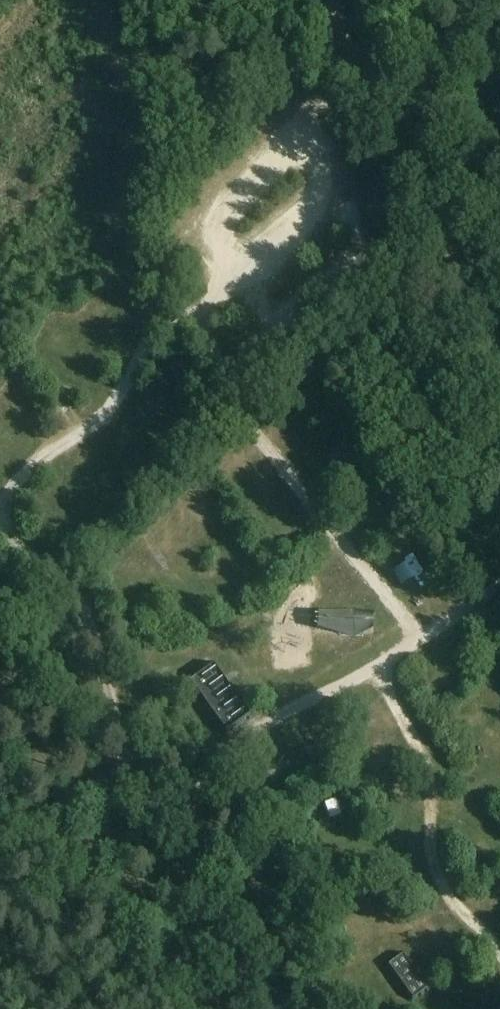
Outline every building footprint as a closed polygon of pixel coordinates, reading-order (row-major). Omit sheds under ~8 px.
[(323,609),(322,631),(373,633),(374,611),(323,609)] [(298,635),(275,636),(276,654),(298,653),(298,635)] [(191,685),(226,734),(239,726),(249,718),(214,668),(209,672),(191,685)] [(474,705),(461,717),(469,725),(482,712),(474,705)] [(427,988),(403,955),(389,965),(413,998),(427,988)]
